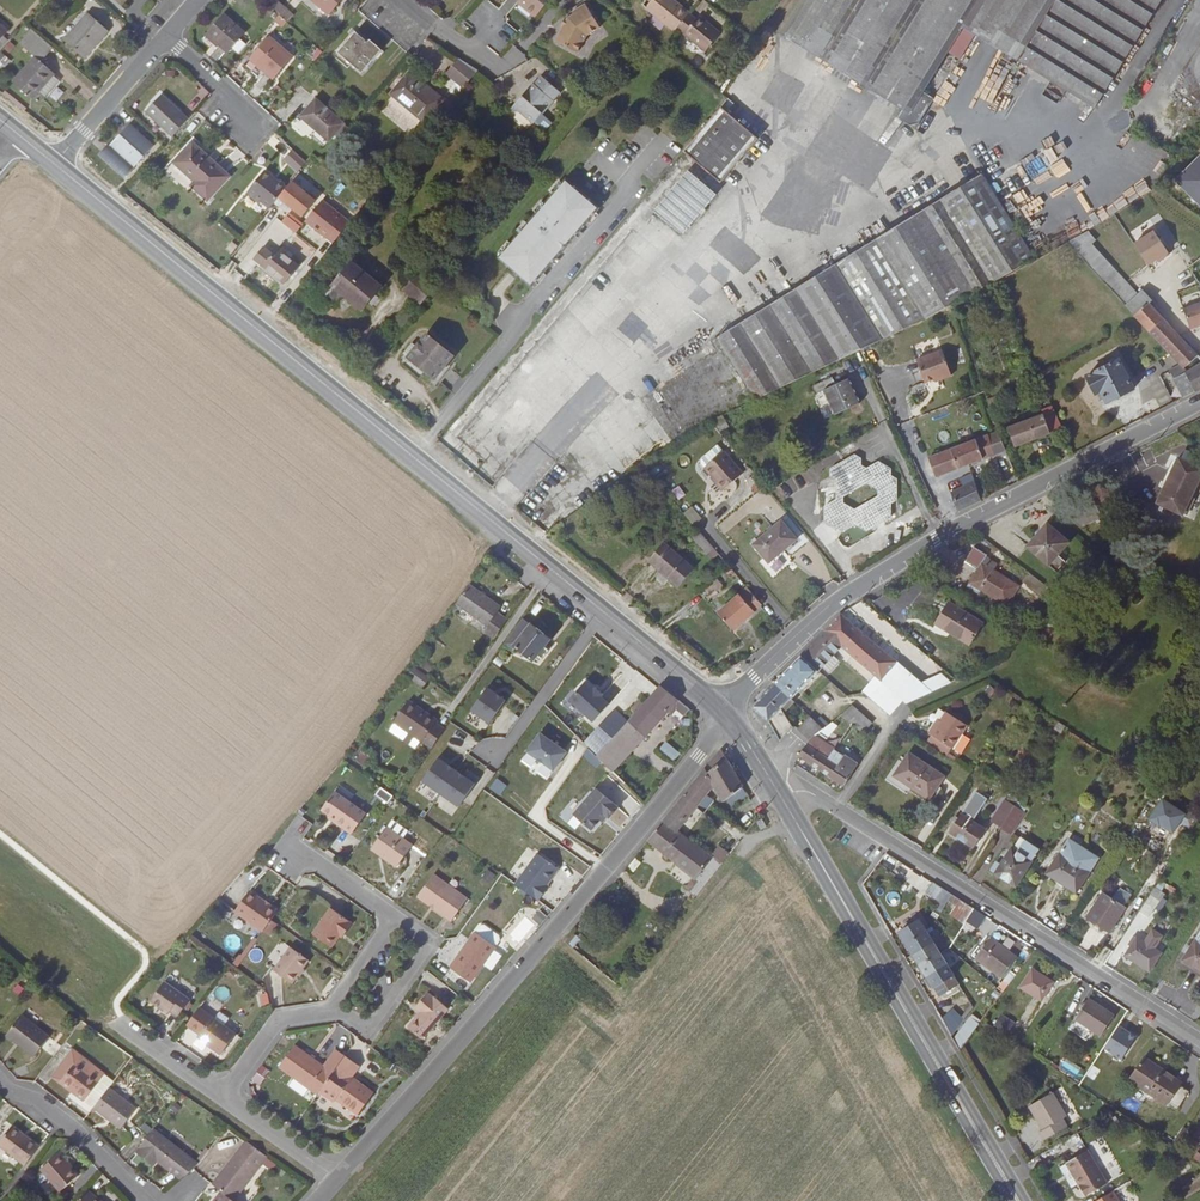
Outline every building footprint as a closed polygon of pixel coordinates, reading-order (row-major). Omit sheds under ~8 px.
[(280,14),(285,9),(286,8),(277,0),(276,0),(271,6),(280,14)] [(329,14),(341,0),(313,0),(329,14)] [(550,0),(519,0),(518,2),(536,17),(550,0)] [(690,13),(674,0),(652,0),(646,7),(675,31),(678,28),(689,14),(690,13)] [(781,33),(903,108),(898,118),(910,125),(919,123),(934,98),(924,91),(948,51),(960,59),(975,34),(1096,108),(1162,0),(801,0),(781,33)] [(568,19),(557,41),(578,52),(588,34),(600,27),(586,4),(573,13),(574,15),(568,19)] [(286,20),(292,14),(285,9),(280,14),(280,15),(286,20)] [(108,30),(89,13),(65,41),(84,58),(108,30)] [(706,51),(720,33),(699,16),(696,19),(689,14),(678,28),(706,51)] [(227,52),(245,33),(225,15),(207,34),(219,45),(227,52)] [(54,75),(55,74),(41,62),(52,50),(30,31),(20,43),(35,57),(13,82),(32,99),(39,91),(54,75)] [(11,35),(8,32),(3,37),(0,40),(0,48),(11,35)] [(380,52),(356,32),(338,53),(362,73),(380,52)] [(219,45),(207,34),(205,36),(217,47),(219,45)] [(292,56),(270,37),(251,58),(273,78),(292,56)] [(0,52),(0,71),(11,61),(5,55),(14,46),(10,42),(0,52)] [(1178,80),(1199,100),(1199,55),(1178,80)] [(457,61),(474,76),(477,72),(461,59),(460,58),(457,61)] [(464,88),(474,76),(457,61),(447,73),(464,88)] [(443,99),(410,70),(390,94),(424,122),(443,99)] [(46,97),(60,81),(54,75),(39,91),(46,97)] [(560,91),(543,76),(536,84),(535,83),(523,96),(523,95),(514,106),(520,111),(534,123),(554,100),(560,91)] [(166,130),(182,113),(162,95),(157,101),(154,104),(147,112),(166,130)] [(727,111),(734,102),(728,98),(727,99),(721,106),(727,111)] [(344,123),(317,99),(295,123),(309,134),(315,128),(329,140),(344,123)] [(722,182),(758,139),(721,107),(684,150),(722,182)] [(992,107),(989,114),(1002,121),(1006,114),(992,107)] [(182,113),(166,130),(174,137),(189,120),(182,113)] [(125,178),(155,145),(130,123),(103,152),(113,161),(110,165),(125,178)] [(201,193),(222,169),(193,143),(175,163),(196,181),(192,186),(201,193)] [(299,172),(306,162),(293,150),(285,159),(299,172)] [(1144,175),(1149,161),(1133,156),(1128,169),(1144,175)] [(1176,180),(1199,204),(1199,156),(1176,180)] [(222,169),(201,193),(208,200),(230,176),(222,169)] [(270,208),(286,187),(265,170),(249,190),(270,208)] [(689,170),(654,211),(682,235),(717,194),(689,170)] [(718,337),(756,399),(862,349),(915,324),(954,303),(957,302),(975,292),(995,282),(1037,260),(998,198),(998,199),(982,174),(718,337)] [(567,178),(498,258),(532,287),(601,207),(567,178)] [(842,205),(847,184),(838,182),(833,202),(842,205)] [(300,187),(286,203),(302,217),(316,200),(300,187)] [(273,225),(278,218),(268,210),(262,217),(273,225)] [(837,224),(836,211),(823,212),(824,225),(837,224)] [(1110,225),(1115,222),(1112,216),(1106,220),(1110,225)] [(261,239),(267,231),(270,233),(275,226),(273,225),(262,217),(250,232),(252,233),(261,239)] [(1106,220),(1105,221),(1094,227),(1095,228),(1097,231),(1104,227),(1105,228),(1110,225),(1106,220)] [(1135,244),(1149,265),(1157,259),(1159,261),(1170,254),(1153,229),(1143,236),(1145,237),(1135,244)] [(1180,365),(1187,372),(1199,364),(1199,358),(1183,339),(1179,335),(1149,303),(1153,300),(1143,290),(1138,295),(1092,244),(1096,240),(1088,231),(1067,242),(1180,365)] [(261,239),(252,233),(247,239),(256,246),(261,239)] [(281,250),(279,249),(274,254),(264,247),(255,258),(285,283),(299,266),(284,253),(281,250)] [(382,286),(353,261),(333,285),(333,286),(325,297),(336,306),(344,296),(362,310),(382,286)] [(418,271),(403,289),(421,304),(436,287),(418,271)] [(975,292),(957,302),(960,309),(968,305),(970,308),(981,303),(975,292)] [(1183,309),(1186,318),(1189,325),(1191,330),(1199,326),(1199,303),(1183,309)] [(616,330),(633,344),(647,326),(631,312),(616,330)] [(454,356),(427,334),(417,345),(413,342),(403,353),(438,382),(451,366),(448,364),(454,356)] [(952,375),(942,351),(917,360),(925,382),(941,377),(942,379),(952,375)] [(1119,360),(1087,376),(1096,394),(1101,391),(1107,403),(1134,389),(1119,360)] [(1199,389),(1199,364),(1187,372),(1180,365),(1169,371),(1183,398),(1199,389)] [(836,385),(832,377),(814,386),(818,393),(824,390),(836,415),(860,403),(849,379),(836,385)] [(1001,405),(998,396),(988,399),(991,408),(1001,405)] [(1015,446),(1062,429),(1052,406),(1042,410),(1044,415),(1008,428),(1015,446)] [(722,416),(713,420),(720,432),(728,427),(722,416)] [(999,431),(929,458),(936,477),(1006,450),(999,431)] [(743,473),(725,450),(705,467),(723,490),(743,473)] [(879,461),(866,469),(861,465),(861,458),(855,454),(831,468),(831,476),(837,479),(837,499),(825,506),(825,520),(843,531),(855,524),(867,531),(873,527),(873,520),(880,517),(885,520),(891,517),(891,503),(897,499),(897,478),(891,475),(891,468),(879,461)] [(1178,457),(1157,503),(1183,515),(1184,513),(1187,514),(1194,499),(1191,497),(1199,481),(1199,482),(1199,460),(1197,459),(1194,465),(1178,457)] [(957,511),(981,501),(975,481),(951,492),(957,511)] [(1083,527),(1102,517),(1094,501),(1068,514),(1083,527)] [(691,505),(682,512),(693,524),(701,517),(691,505)] [(873,527),(885,520),(880,517),(873,520),(873,527)] [(797,539),(781,520),(753,544),(769,562),(797,539)] [(1069,542),(1047,523),(1027,546),(1056,572),(1065,561),(1058,555),(1069,542)] [(695,541),(702,534),(698,529),(691,536),(695,541)] [(702,534),(695,541),(707,554),(708,554),(714,548),(702,534)] [(694,569),(664,542),(649,560),(679,586),(694,569)] [(967,586),(980,594),(982,590),(1007,605),(1020,585),(992,569),(996,563),(988,559),(985,565),(982,563),(987,554),(974,546),(965,562),(977,569),(969,582),(967,586)] [(713,559),(719,554),(714,548),(708,554),(713,559)] [(734,575),(736,574),(729,566),(725,570),(728,574),(730,572),(734,575)] [(1042,595),(1049,587),(1026,570),(1020,579),(1042,595)] [(975,601),(980,594),(967,586),(969,582),(957,574),(950,586),(975,601)] [(717,592),(723,587),(715,578),(698,592),(703,598),(714,589),(717,592)] [(494,639),(507,621),(497,613),(500,608),(469,586),(456,604),(487,627),(484,632),(494,639)] [(733,630),(755,612),(754,611),(761,605),(762,604),(747,586),(719,613),(733,630)] [(983,623),(949,602),(936,623),(969,644),(983,623)] [(882,681),(898,662),(840,613),(824,630),(841,645),(876,676),(882,681)] [(523,619),(505,644),(512,650),(515,647),(533,661),(536,656),(541,660),(548,651),(543,647),(549,640),(523,619)] [(800,655),(817,671),(841,645),(824,630),(811,644),(800,655)] [(421,663),(430,650),(425,646),(416,659),(421,663)] [(774,683),(791,698),(817,671),(800,655),(786,671),(774,683)] [(898,662),(882,681),(903,700),(906,703),(951,682),(941,674),(924,684),(898,662)] [(423,688),(429,679),(411,666),(405,675),(423,688)] [(882,681),(876,676),(864,691),(891,714),(897,707),(903,700),(882,681)] [(774,683),(752,706),(769,721),(780,741),(793,726),(781,709),(791,698),(774,683)] [(995,689),(990,686),(985,691),(991,695),(995,689)] [(628,722),(596,756),(612,772),(643,739),(667,712),(671,715),(675,709),(684,717),(690,710),(684,705),(660,687),(628,722)] [(489,688),(471,713),(490,726),(508,701),(489,688)] [(422,742),(431,748),(444,731),(434,724),(436,721),(408,702),(389,730),(416,749),(422,742)] [(871,722),(852,704),(842,713),(857,725),(863,731),(865,729),(871,722)] [(596,756),(628,722),(610,705),(578,739),(596,756)] [(937,727),(934,725),(929,733),(931,735),(927,742),(954,760),(956,758),(948,753),(951,748),(952,749),(953,748),(961,734),(967,724),(946,712),(941,720),(937,727)] [(798,728),(810,740),(814,736),(821,730),(823,729),(815,722),(809,716),(798,728)] [(828,725),(820,717),(815,722),(823,729),(828,725)] [(1062,732),(1065,726),(1058,721),(1054,728),(1062,732)] [(828,725),(823,729),(821,730),(829,735),(837,726),(832,722),(828,725)] [(566,753),(540,734),(526,754),(552,772),(566,753)] [(961,753),(968,742),(968,739),(961,734),(953,748),(961,753)] [(810,740),(805,746),(800,755),(799,756),(821,770),(834,751),(835,749),(814,736),(810,740)] [(664,742),(659,749),(674,760),(679,752),(664,742)] [(721,749),(705,767),(710,777),(702,787),(707,792),(713,784),(723,802),(726,800),(731,808),(747,794),(721,749)] [(372,757),(363,751),(356,761),(365,767),(372,757)] [(844,786),(858,764),(845,754),(843,757),(834,751),(821,770),(844,786)] [(402,782),(406,784),(426,756),(422,753),(402,782)] [(903,763),(899,760),(886,780),(903,792),(908,785),(929,799),(944,777),(909,753),(903,763)] [(421,785),(439,797),(457,769),(439,758),(421,785)] [(710,777),(705,767),(681,798),(663,820),(677,831),(686,818),(705,794),(707,792),(702,787),(710,777)] [(475,781),(457,769),(439,797),(457,808),(475,781)] [(499,796),(506,785),(496,778),(489,789),(499,796)] [(381,787),(375,795),(388,804),(393,796),(381,787)] [(618,806),(596,789),(571,820),(593,837),(618,806)] [(976,791),(949,832),(974,848),(985,829),(973,821),(988,798),(976,791)] [(365,814),(334,792),(321,810),(336,821),(334,823),(351,835),(365,814)] [(705,794),(686,818),(694,824),(713,801),(705,794)] [(1017,801),(1019,798),(1011,794),(1007,801),(1014,806),(1017,801)] [(1001,827),(1014,806),(1007,801),(1004,799),(991,821),(1001,827)] [(1173,834),(1186,815),(1163,800),(1150,820),(1160,827),(1161,825),(1173,834)] [(1024,812),(1027,808),(1017,801),(1014,806),(1024,812)] [(1014,806),(1001,827),(1011,834),(1025,812),(1024,812),(1014,806)] [(761,829),(767,826),(762,818),(756,822),(761,829)] [(695,879),(711,858),(684,837),(677,831),(663,820),(655,831),(647,841),(695,879)] [(387,828),(403,839),(408,832),(393,821),(387,828)] [(720,866),(748,832),(738,824),(711,858),(720,866)] [(387,828),(387,827),(372,847),(387,859),(385,860),(396,868),(412,846),(403,839),(387,828)] [(1023,841),(1019,838),(1014,847),(1018,849),(1017,851),(1011,848),(1000,865),(996,862),(990,871),(1015,886),(1039,849),(1024,840),(1023,841)] [(1098,858),(1068,839),(1046,874),(1076,893),(1098,858)] [(1147,850),(1141,860),(1147,865),(1154,854),(1147,850)] [(536,855),(515,885),(538,901),(545,892),(543,891),(558,870),(536,855)] [(720,866),(711,858),(695,879),(696,879),(704,886),(720,866)] [(467,900),(433,875),(417,897),(451,922),(467,900)] [(704,886),(696,879),(689,889),(697,895),(704,886)] [(1165,884),(1160,880),(1155,888),(1161,892),(1165,884)] [(943,908),(951,894),(932,882),(926,892),(941,902),(936,910),(940,912),(943,908)] [(1109,932),(1125,907),(1123,907),(1131,895),(1119,887),(1112,899),(1103,893),(1101,895),(1088,915),(1087,917),(1109,932)] [(1149,917),(1164,893),(1154,887),(1150,893),(1151,894),(1140,911),(1149,917)] [(234,912),(262,932),(271,920),(277,911),(249,891),(234,912)] [(1088,915),(1101,895),(1097,893),(1084,912),(1088,915)] [(964,924),(974,909),(951,894),(943,908),(964,924)] [(330,908),(312,934),(331,948),(341,933),(343,935),(352,924),(330,908)] [(540,910),(533,916),(539,924),(547,918),(540,910)] [(509,933),(519,944),(537,929),(527,917),(509,933)] [(913,954),(939,938),(934,930),(927,934),(918,920),(899,932),(905,942),(913,954)] [(450,966),(471,981),(496,946),(495,945),(487,939),(493,931),(485,925),(481,925),(476,932),(476,931),(450,966)] [(1133,935),(1126,945),(1129,947),(1126,950),(1123,955),(1148,971),(1160,953),(1154,948),(1162,936),(1151,929),(1143,941),(1133,935)] [(493,931),(487,939),(495,945),(500,939),(499,935),(493,931)] [(1182,961),(1199,973),(1199,933),(1182,961)] [(990,937),(974,958),(1001,978),(1017,957),(990,937)] [(939,938),(913,954),(916,959),(919,965),(939,953),(937,950),(944,945),(939,938)] [(290,947),(273,970),(291,984),(308,961),(290,947)] [(258,948),(250,954),(255,962),(263,957),(258,948)] [(492,969),(503,953),(495,948),(484,963),(492,969)] [(926,976),(946,964),(944,961),(939,953),(919,965),(924,973),(926,976)] [(948,968),(953,965),(949,958),(944,961),(946,964),(948,968)] [(946,964),(926,976),(939,997),(959,985),(948,968),(946,964)] [(1031,969),(1020,987),(1041,1001),(1053,982),(1031,969)] [(164,982),(150,1001),(162,1010),(163,1009),(169,1013),(170,1012),(177,1017),(189,1000),(164,982)] [(422,1011),(409,1026),(422,1038),(449,1008),(435,997),(434,998),(429,993),(417,1006),(422,1011)] [(1114,1015),(1088,998),(1074,1019),(1100,1036),(1114,1015)] [(235,1035),(199,1008),(186,1025),(200,1035),(198,1037),(213,1048),(212,1049),(220,1055),(235,1035)] [(952,1033),(964,1021),(952,1008),(940,1019),(952,1033)] [(1008,1030),(1012,1020),(1000,1014),(996,1024),(1008,1030)] [(49,1037),(21,1016),(7,1034),(21,1045),(20,1046),(34,1057),(49,1037)] [(953,1040),(959,1051),(979,1024),(970,1017),(953,1040)] [(1137,1038),(1118,1025),(1103,1047),(1122,1060),(1137,1038)] [(278,1067),(317,1095),(319,1092),(332,1074),(344,1056),(335,1050),(323,1066),(294,1045),(278,1067)] [(1048,1047),(1042,1057),(1049,1061),(1055,1050),(1048,1047)] [(62,1080),(85,1099),(105,1074),(72,1049),(51,1076),(60,1083),(62,1080)] [(357,1115),(373,1093),(358,1082),(357,1084),(350,1079),(359,1066),(344,1056),(332,1074),(319,1092),(333,1103),(336,1099),(357,1115)] [(1142,1059),(1158,1070),(1160,1068),(1144,1057),(1142,1059)] [(1160,1068),(1158,1070),(1142,1059),(1128,1080),(1165,1106),(1167,1103),(1177,1109),(1189,1092),(1180,1085),(1181,1083),(1160,1068)] [(259,1086),(270,1070),(261,1064),(251,1080),(259,1086)] [(1092,1065),(1085,1075),(1094,1080),(1100,1070),(1092,1065)] [(84,1101),(85,1099),(62,1080),(60,1083),(84,1101)] [(136,1109),(108,1088),(93,1108),(120,1129),(136,1109)] [(1044,1141),(1067,1127),(1062,1119),(1066,1117),(1052,1093),(1029,1106),(1043,1130),(1039,1133),(1044,1141)] [(39,1147),(12,1126),(0,1142),(0,1147),(25,1166),(39,1147)] [(193,1170),(197,1164),(153,1129),(139,1147),(140,1149),(136,1153),(150,1164),(154,1159),(157,1161),(180,1180),(193,1170)] [(226,1172),(214,1187),(220,1192),(232,1200),(233,1200),(267,1157),(246,1141),(223,1170),(226,1172)] [(1085,1197),(1107,1184),(1088,1151),(1066,1163),(1071,1171),(1073,1175),(1085,1197)] [(70,1169),(65,1163),(67,1161),(61,1153),(41,1169),(60,1191),(77,1177),(70,1169)] [(214,1187),(226,1172),(223,1170),(212,1185),(214,1187)] [(86,1190),(78,1200),(100,1200),(86,1190)] [(1113,1191),(1096,1200),(1118,1200),(1113,1191)] [(220,1192),(213,1200),(232,1200),(220,1192)]
